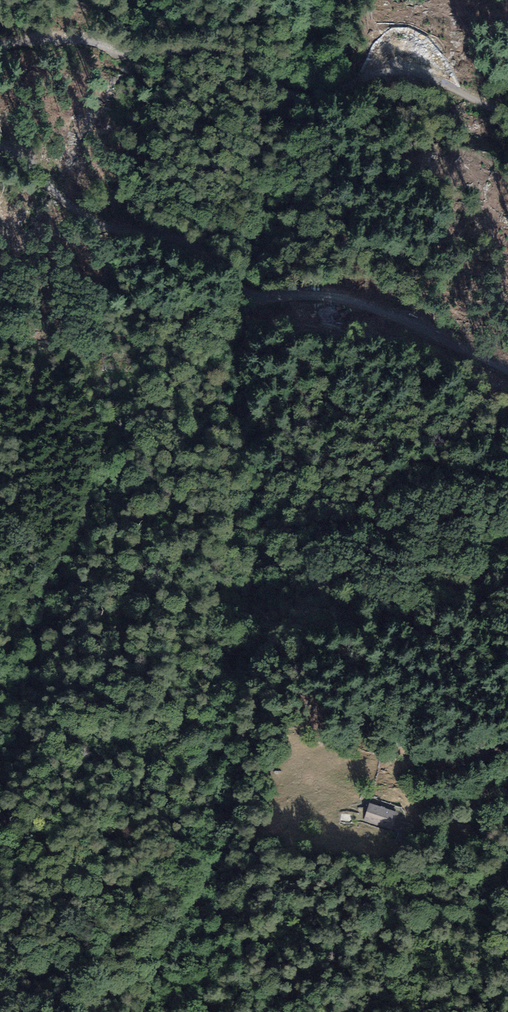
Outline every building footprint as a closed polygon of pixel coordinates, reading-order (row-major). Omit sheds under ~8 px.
[(398,813),(370,803),(364,821),(392,831),(398,813)] [(52,843),(41,842),(40,858),(51,859),(52,843)] [(421,851),(410,849),(407,865),(419,867),(421,851)] [(127,938),(116,938),(116,955),(127,955),(127,938)]
